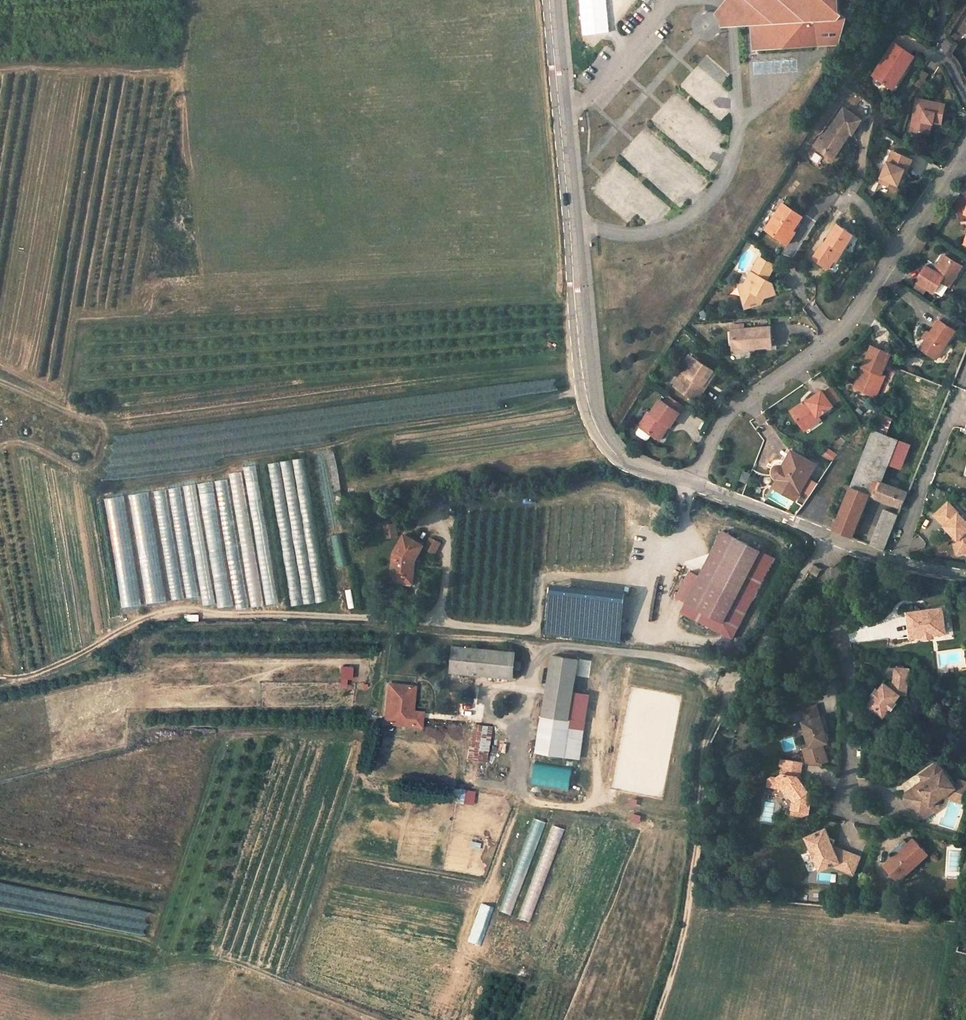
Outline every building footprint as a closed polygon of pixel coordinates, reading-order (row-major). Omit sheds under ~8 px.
[(749,5),(751,9),(754,16),(754,48),(817,45),(817,42),(821,41),(822,44),(838,43),(846,17),(839,9),(838,0),(745,0),(749,5)] [(874,75),(891,85),(901,68),(905,71),(912,61),(915,55),(898,44),(895,42),(874,75)] [(901,68),(891,85),(897,89),(908,73),(905,71),(901,68)] [(924,71),(916,84),(921,87),(930,74),(924,71)] [(916,109),(914,118),(912,132),(928,134),(930,123),(934,124),(935,124),(936,122),(944,124),(947,104),(921,100),(918,99),(916,109)] [(841,149),(848,139),(850,140),(860,126),(857,124),(840,114),(820,146),(818,149),(825,154),(822,158),(825,160),(831,164),(834,160),(841,149)] [(816,143),(811,151),(822,158),(825,154),(818,149),(820,146),(816,143)] [(893,149),(880,180),(898,187),(905,171),(907,172),(913,158),(893,149)] [(794,232),(804,216),(802,215),(786,205),(784,203),(774,219),(766,230),(784,241),(785,240),(791,230),(794,232)] [(837,261),(853,235),(851,233),(845,230),(838,225),(823,248),(821,246),(813,259),(824,266),(830,256),(835,260),(837,261)] [(789,245),(796,233),(794,232),(791,230),(785,240),(784,241),(785,242),(789,245)] [(929,266),(918,281),(920,282),(929,289),(935,293),(943,281),(950,286),(963,266),(957,262),(946,255),(936,270),(929,266)] [(761,256),(746,283),(748,289),(743,295),(746,308),(761,304),(766,295),(769,289),(776,287),(775,282),(769,279),(776,264),(761,256)] [(830,256),(824,266),(829,269),(835,260),(830,256)] [(916,288),(926,294),(929,289),(920,282),(916,288)] [(748,289),(746,283),(740,284),(743,295),(748,289)] [(931,333),(927,339),(921,347),(937,358),(955,331),(940,320),(931,333)] [(732,347),(749,346),(749,347),(749,349),(771,348),(770,330),(770,327),(731,331),(732,347)] [(868,367),(859,388),(876,395),(886,375),(882,374),(892,353),(873,345),(864,366),(868,367)] [(684,376),(676,388),(698,403),(707,388),(704,386),(712,372),(690,357),(680,373),(684,376)] [(864,366),(855,386),(859,388),(868,367),(864,366)] [(707,388),(715,374),(712,372),(704,386),(707,388)] [(806,401),(792,412),(803,429),(818,418),(834,407),(823,392),(807,403),(806,401)] [(680,415),(661,403),(652,416),(649,414),(640,428),(642,430),(638,435),(639,438),(647,443),(650,442),(653,437),(658,441),(667,427),(671,430),(680,415)] [(876,428),(889,433),(895,419),(882,413),(876,428)] [(818,418),(803,429),(806,432),(821,422),(818,418)] [(881,483),(888,465),(900,470),(910,445),(874,430),(856,473),(881,483)] [(788,450),(782,461),(787,464),(793,453),(788,450)] [(800,493),(816,465),(793,453),(787,464),(782,461),(781,461),(780,461),(779,461),(778,461),(777,461),(776,462),(775,462),(774,462),(774,463),(773,463),(773,464),(772,464),(772,465),(768,470),(772,472),(771,475),(770,475),(770,476),(770,477),(770,478),(771,478),(771,479),(771,480),(772,480),(773,481),(774,481),(775,482),(776,480),(777,480),(771,490),(794,503),(800,493)] [(265,606),(277,604),(257,465),(243,467),(243,471),(229,473),(248,608),(265,605),(265,606)] [(743,473),(739,482),(743,483),(747,485),(750,475),(744,473),(743,473)] [(852,538),(870,496),(901,508),(908,493),(881,483),(856,473),(833,530),(852,538)] [(214,482),(154,491),(171,601),(200,596),(202,606),(216,604),(217,608),(233,606),(214,482)] [(146,605),(166,602),(150,492),(130,495),(146,605)] [(125,496),(106,499),(121,608),(140,606),(125,496)] [(948,503),(934,516),(952,535),(957,540),(954,543),(957,555),(965,553),(965,522),(948,503)] [(885,550),(899,515),(884,509),(871,545),(885,550)] [(385,539),(399,537),(397,523),(383,525),(385,539)] [(734,593),(757,549),(721,530),(698,575),(691,587),(684,601),(679,611),(730,638),(750,601),(734,593)] [(408,564),(420,548),(403,535),(390,551),(389,555),(393,556),(390,568),(386,567),(384,579),(398,582),(398,578),(406,580),(409,569),(407,568),(408,564)] [(434,538),(427,550),(436,555),(443,543),(434,538)] [(750,601),(773,557),(757,549),(734,593),(750,601)] [(819,568),(812,564),(808,571),(816,575),(819,568)] [(691,587),(698,575),(689,570),(675,596),(684,601),(691,587)] [(924,636),(933,634),(945,633),(942,608),(909,612),(908,612),(912,637),(913,637),(924,636)] [(504,677),(506,650),(444,645),(441,671),(504,677)] [(556,755),(569,657),(543,654),(530,752),(556,755)] [(340,677),(352,679),(354,666),(341,665),(340,677)] [(906,684),(909,669),(895,667),(893,681),(889,681),(887,683),(884,681),(878,688),(876,691),(878,692),(875,696),(873,694),(871,697),(866,704),(882,717),(887,710),(889,711),(896,703),(894,701),(900,695),(899,694),(897,693),(899,690),(900,683),(906,684)] [(402,710),(404,685),(379,683),(377,709),(381,709),(379,722),(412,725),(413,716),(401,715),(402,710)] [(905,694),(906,684),(900,683),(899,690),(897,693),(899,694),(905,694)] [(878,688),(876,686),(869,695),(871,697),(873,694),(875,696),(878,692),(876,691),(878,688)] [(825,762),(820,744),(825,742),(818,717),(817,717),(814,706),(798,710),(801,721),(800,722),(807,747),(801,748),(805,762),(820,765),(820,763),(825,762)] [(469,760),(490,760),(490,724),(469,724),(469,760)] [(800,775),(802,762),(787,759),(785,766),(784,773),(783,773),(777,777),(772,777),(768,779),(767,786),(784,788),(795,803),(793,814),(804,815),(809,814),(813,795),(810,791),(809,791),(798,776),(800,775)] [(536,761),(532,783),(571,789),(575,767),(536,761)] [(939,800),(955,788),(939,766),(930,773),(928,770),(921,775),(925,780),(906,794),(906,801),(917,816),(925,818),(939,808),(941,802),(939,800)] [(811,789),(800,775),(798,776),(809,791),(811,789)] [(464,789),(463,802),(475,803),(476,790),(464,789)] [(513,914),(544,821),(533,817),(501,910),(513,914)] [(529,921),(565,828),(554,824),(518,916),(529,921)] [(810,849),(814,857),(817,858),(820,867),(827,864),(828,865),(830,864),(835,862),(837,867),(852,874),(859,857),(842,849),(841,851),(835,853),(832,845),(834,838),(828,836),(825,828),(815,832),(816,834),(808,837),(812,846),(810,849)] [(904,848),(898,854),(897,852),(883,865),(898,881),(909,866),(908,865),(914,860),(915,861),(927,854),(912,838),(903,847),(904,848)] [(832,845),(835,853),(841,851),(842,849),(832,845)] [(807,862),(807,870),(816,869),(815,861),(807,862)]
